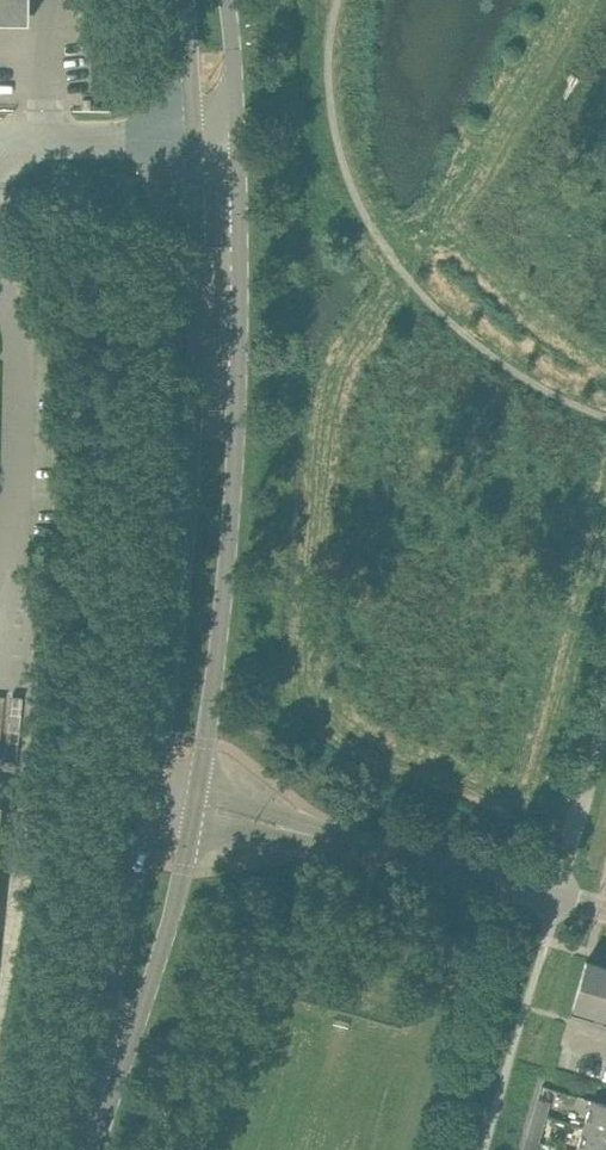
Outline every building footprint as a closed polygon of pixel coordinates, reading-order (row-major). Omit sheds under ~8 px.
[(29,23),(29,0),(0,0),(0,23),(29,23)] [(586,961),(572,1007),(574,1008),(576,1001),(592,1005),(590,1013),(605,1017),(605,967),(586,961)] [(550,1102),(538,1099),(535,1112),(546,1115),(550,1102)] [(591,1099),(584,1126),(605,1133),(605,1104),(591,1099)] [(538,1141),(546,1115),(535,1112),(527,1138),(538,1141)] [(584,1126),(577,1149),(605,1149),(605,1133),(584,1126)] [(538,1141),(527,1138),(523,1149),(536,1149),(538,1141)]
